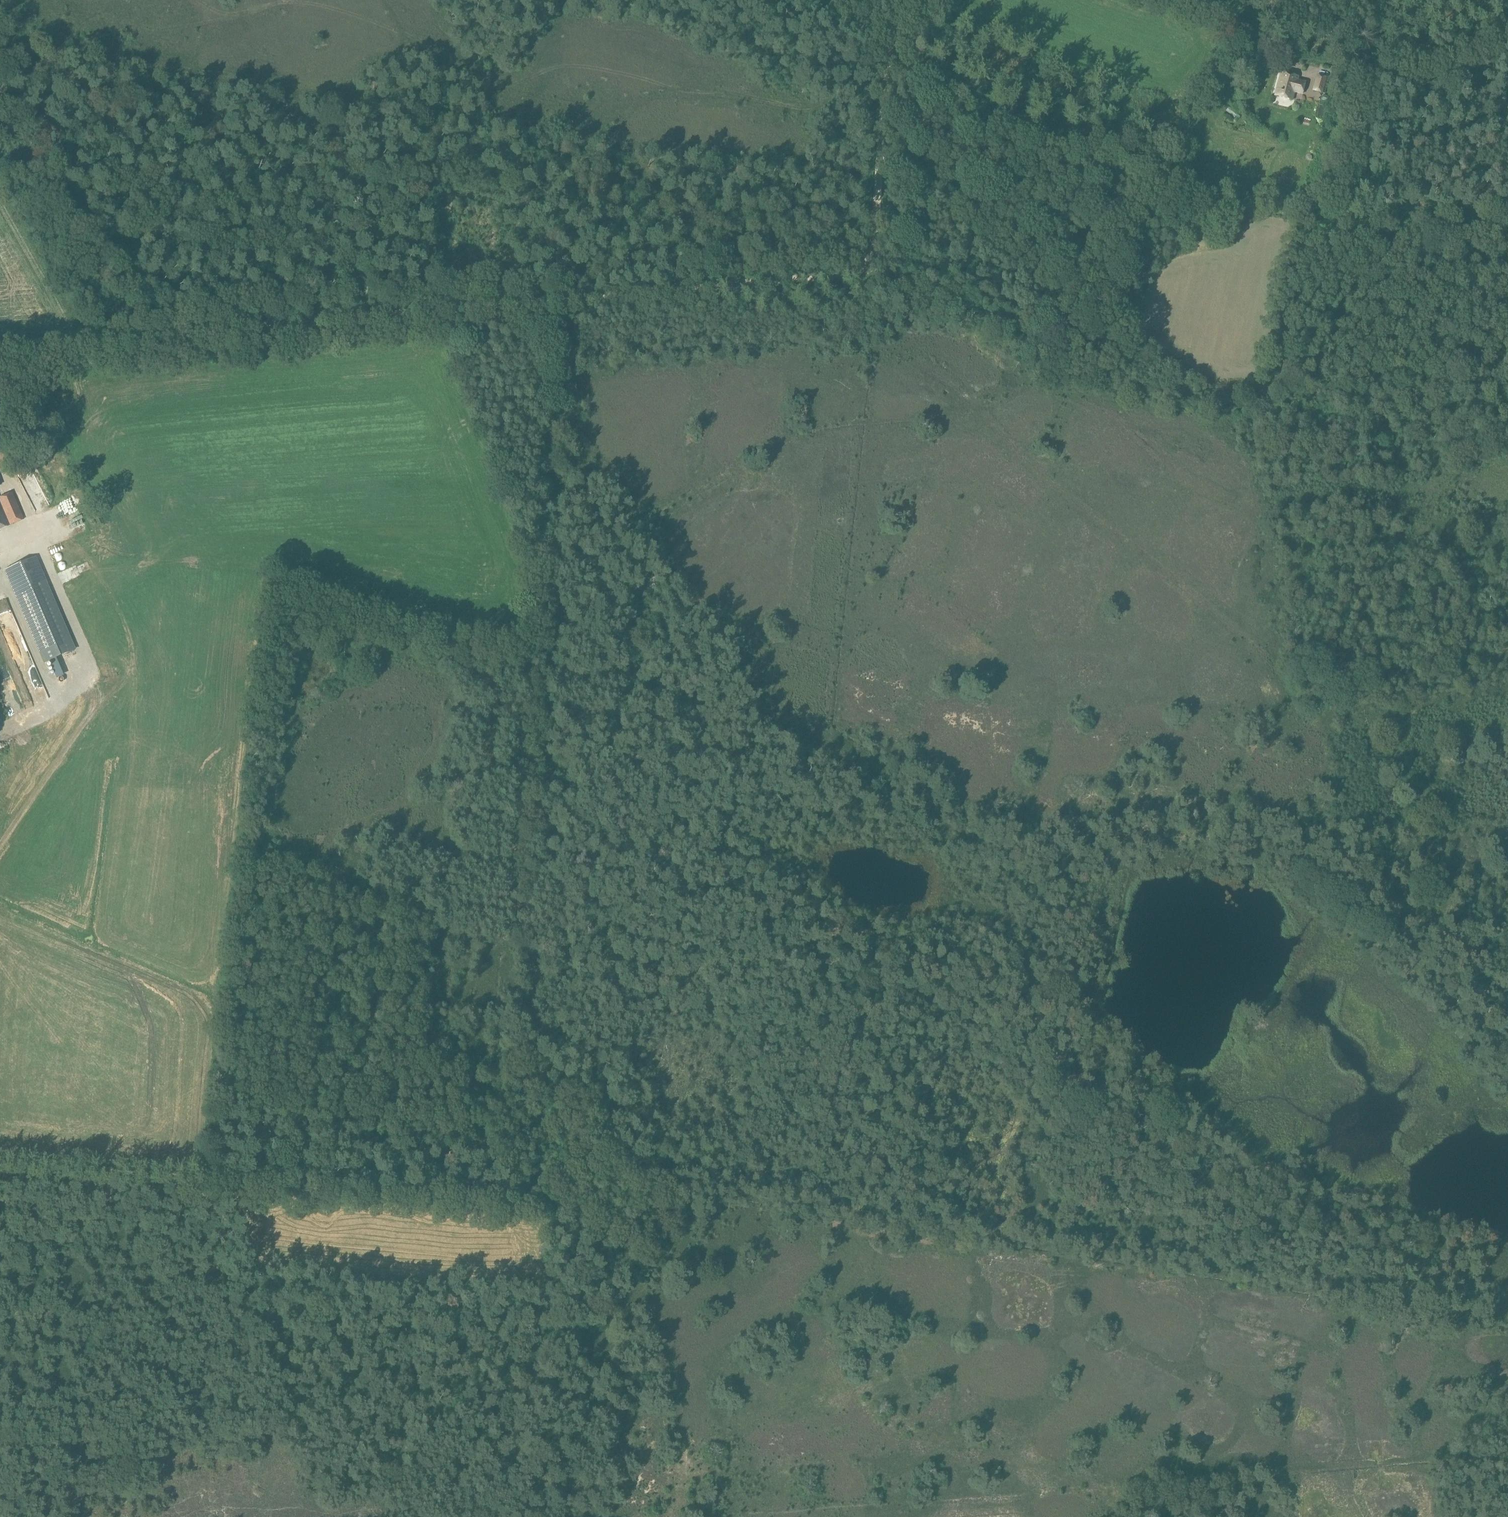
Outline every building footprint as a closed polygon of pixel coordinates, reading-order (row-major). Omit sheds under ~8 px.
[(1279,72),(1273,95),(1291,100),(1293,92),(1302,94),(1305,81),(1297,79),(1297,77),(1279,72)] [(1316,74),(1312,90),(1322,92),(1326,77),(1316,74)] [(43,502),(48,500),(36,474),(25,479),(30,490),(36,487),(43,502)] [(24,519),(12,492),(0,497),(0,530),(24,519)] [(74,649),(36,556),(5,568),(43,662),(74,649)] [(5,608),(8,606),(4,597),(0,599),(0,628),(8,647),(20,642),(5,608)] [(0,705),(2,710),(10,708),(9,702),(0,705)]
